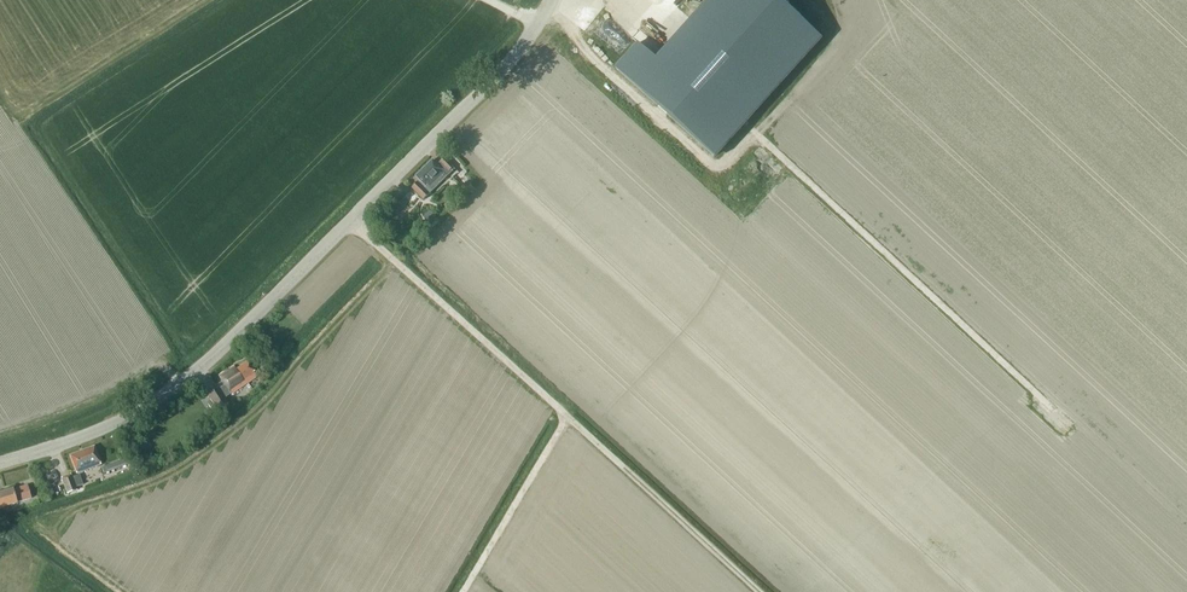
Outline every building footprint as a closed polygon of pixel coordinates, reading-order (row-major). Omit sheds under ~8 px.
[(696,34),(686,45),(685,44),(684,45),(685,46),(675,57),(675,56),(671,60),(672,61),(667,66),(666,66),(665,67),(638,43),(615,68),(657,106),(658,105),(668,114),(667,115),(714,157),(821,38),(778,0),(725,0),(695,34),(696,34)] [(419,184),(417,182),(412,188),(424,200),(453,171),(452,170),(454,167),(445,158),(437,165),(432,161),(416,177),(421,182),(419,184)] [(464,174),(473,182),(476,179),(468,171),(464,174)] [(406,196),(397,208),(406,215),(415,203),(406,196)] [(431,211),(425,217),(432,225),(439,219),(431,211)] [(231,395),(257,377),(247,363),(236,370),(234,366),(218,376),(225,385),(219,389),(218,388),(207,395),(217,409),(227,403),(224,398),(230,394),(231,395)] [(142,450),(137,441),(129,445),(133,454),(142,450)] [(100,464),(94,447),(69,456),(76,473),(100,464)] [(104,475),(130,465),(128,459),(102,469),(104,475)] [(61,478),(67,494),(76,491),(75,488),(83,485),(79,475),(71,478),(70,475),(61,478)] [(13,490),(12,489),(0,493),(0,508),(17,503),(16,503),(31,498),(27,486),(13,490)]
